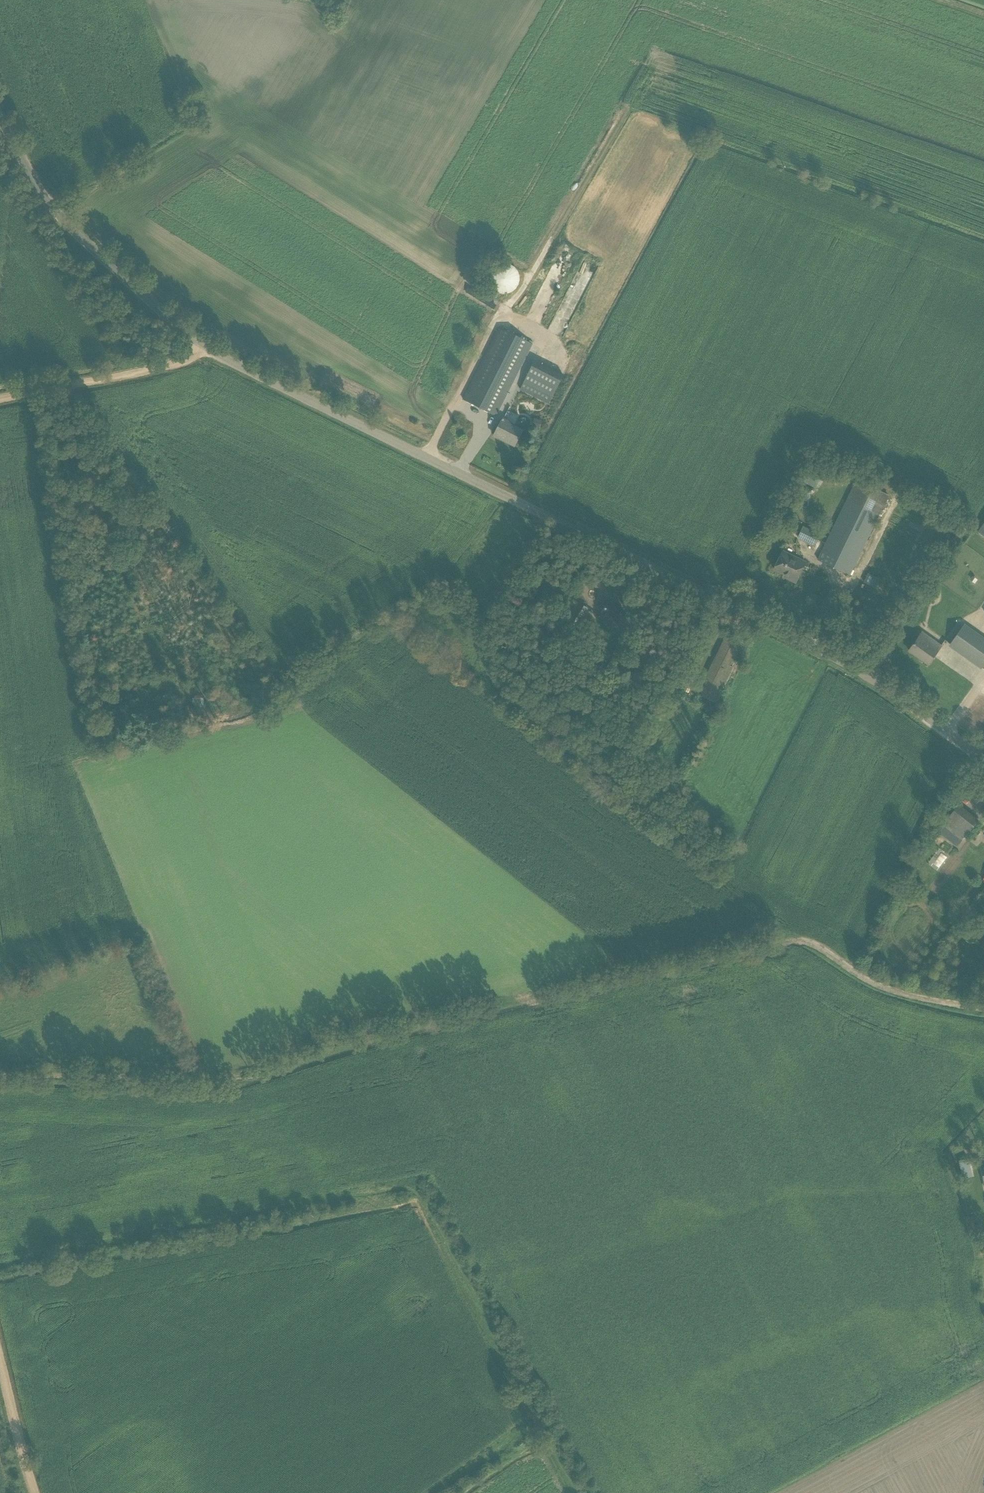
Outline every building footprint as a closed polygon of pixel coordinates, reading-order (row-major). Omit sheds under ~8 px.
[(535,247),(544,234),(537,229),(528,242),(535,247)] [(488,278),(488,279),(488,281),(489,283),(489,284),(490,285),(490,286),(491,288),(492,289),(493,290),(495,291),(496,292),(497,293),(498,293),(500,294),(502,294),(503,294),(504,294),(507,294),(509,293),(510,293),(511,293),(512,292),(513,291),(514,290),(515,289),(516,288),(517,287),(518,286),(518,284),(519,282),(519,281),(519,280),(519,279),(519,278),(519,276),(519,275),(519,274),(518,272),(517,270),(516,269),(515,268),(514,267),(513,266),(512,265),(510,264),(509,264),(508,263),(506,263),(504,263),(503,263),(501,263),(499,264),(498,264),(497,264),(495,265),(494,266),(493,267),(492,268),(491,270),(490,270),(490,271),(489,273),(489,275),(488,276),(488,277),(488,278)] [(463,399),(496,416),(532,344),(500,327),(463,399)] [(521,390),(550,402),(559,377),(530,366),(521,390)] [(504,439),(515,444),(522,431),(509,424),(510,422),(502,419),(494,436),(503,441),(504,439)] [(534,419),(532,427),(539,429),(541,421),(534,419)] [(818,559),(850,575),(888,496),(856,480),(818,559)] [(797,538),(814,546),(820,534),(803,526),(797,538)] [(783,577),(788,579),(795,583),(805,562),(783,551),(774,570),(784,574),(783,577)] [(869,573),(865,581),(876,586),(880,578),(869,573)] [(609,601),(601,613),(617,623),(624,611),(609,601)] [(571,618),(579,622),(587,609),(580,604),(571,618)] [(963,626),(950,644),(983,667),(983,665),(983,641),(963,626)] [(697,694),(712,701),(740,644),(726,637),(697,694)] [(920,659),(928,665),(941,646),(930,638),(926,643),(919,637),(910,649),(922,658),(920,659)] [(194,697),(194,706),(203,706),(203,697),(194,697)] [(943,825),(962,840),(977,821),(958,806),(943,825)] [(973,908),(969,914),(973,917),(977,912),(973,908)]
